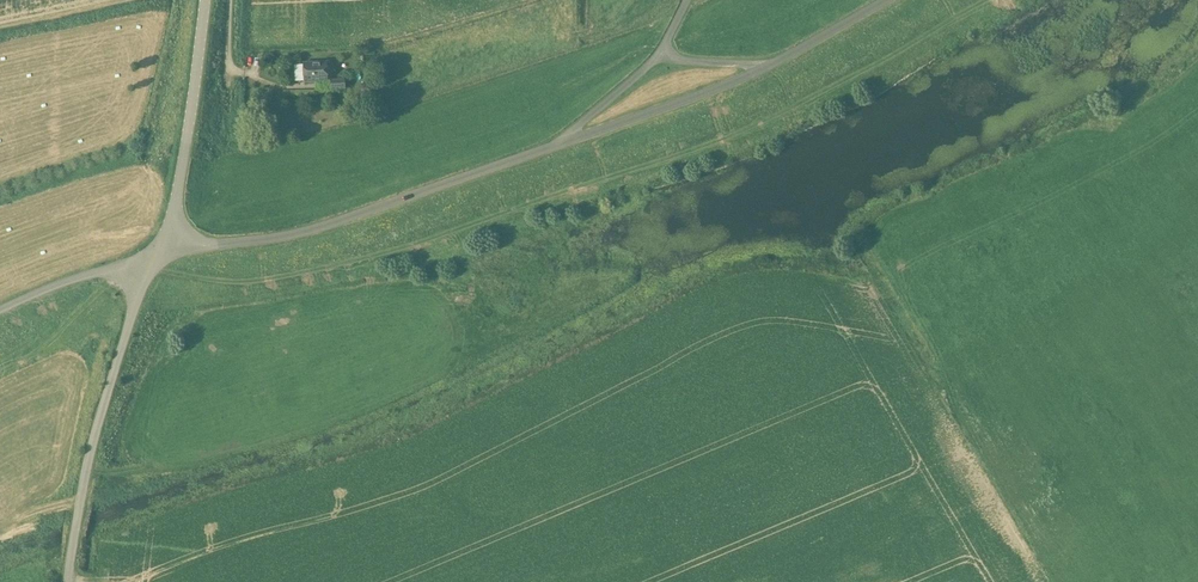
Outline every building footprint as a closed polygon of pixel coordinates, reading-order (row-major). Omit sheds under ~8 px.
[(303,64),(304,83),(328,82),(327,62),(303,64)] [(330,80),(331,90),(345,90),(344,79),(330,80)]
